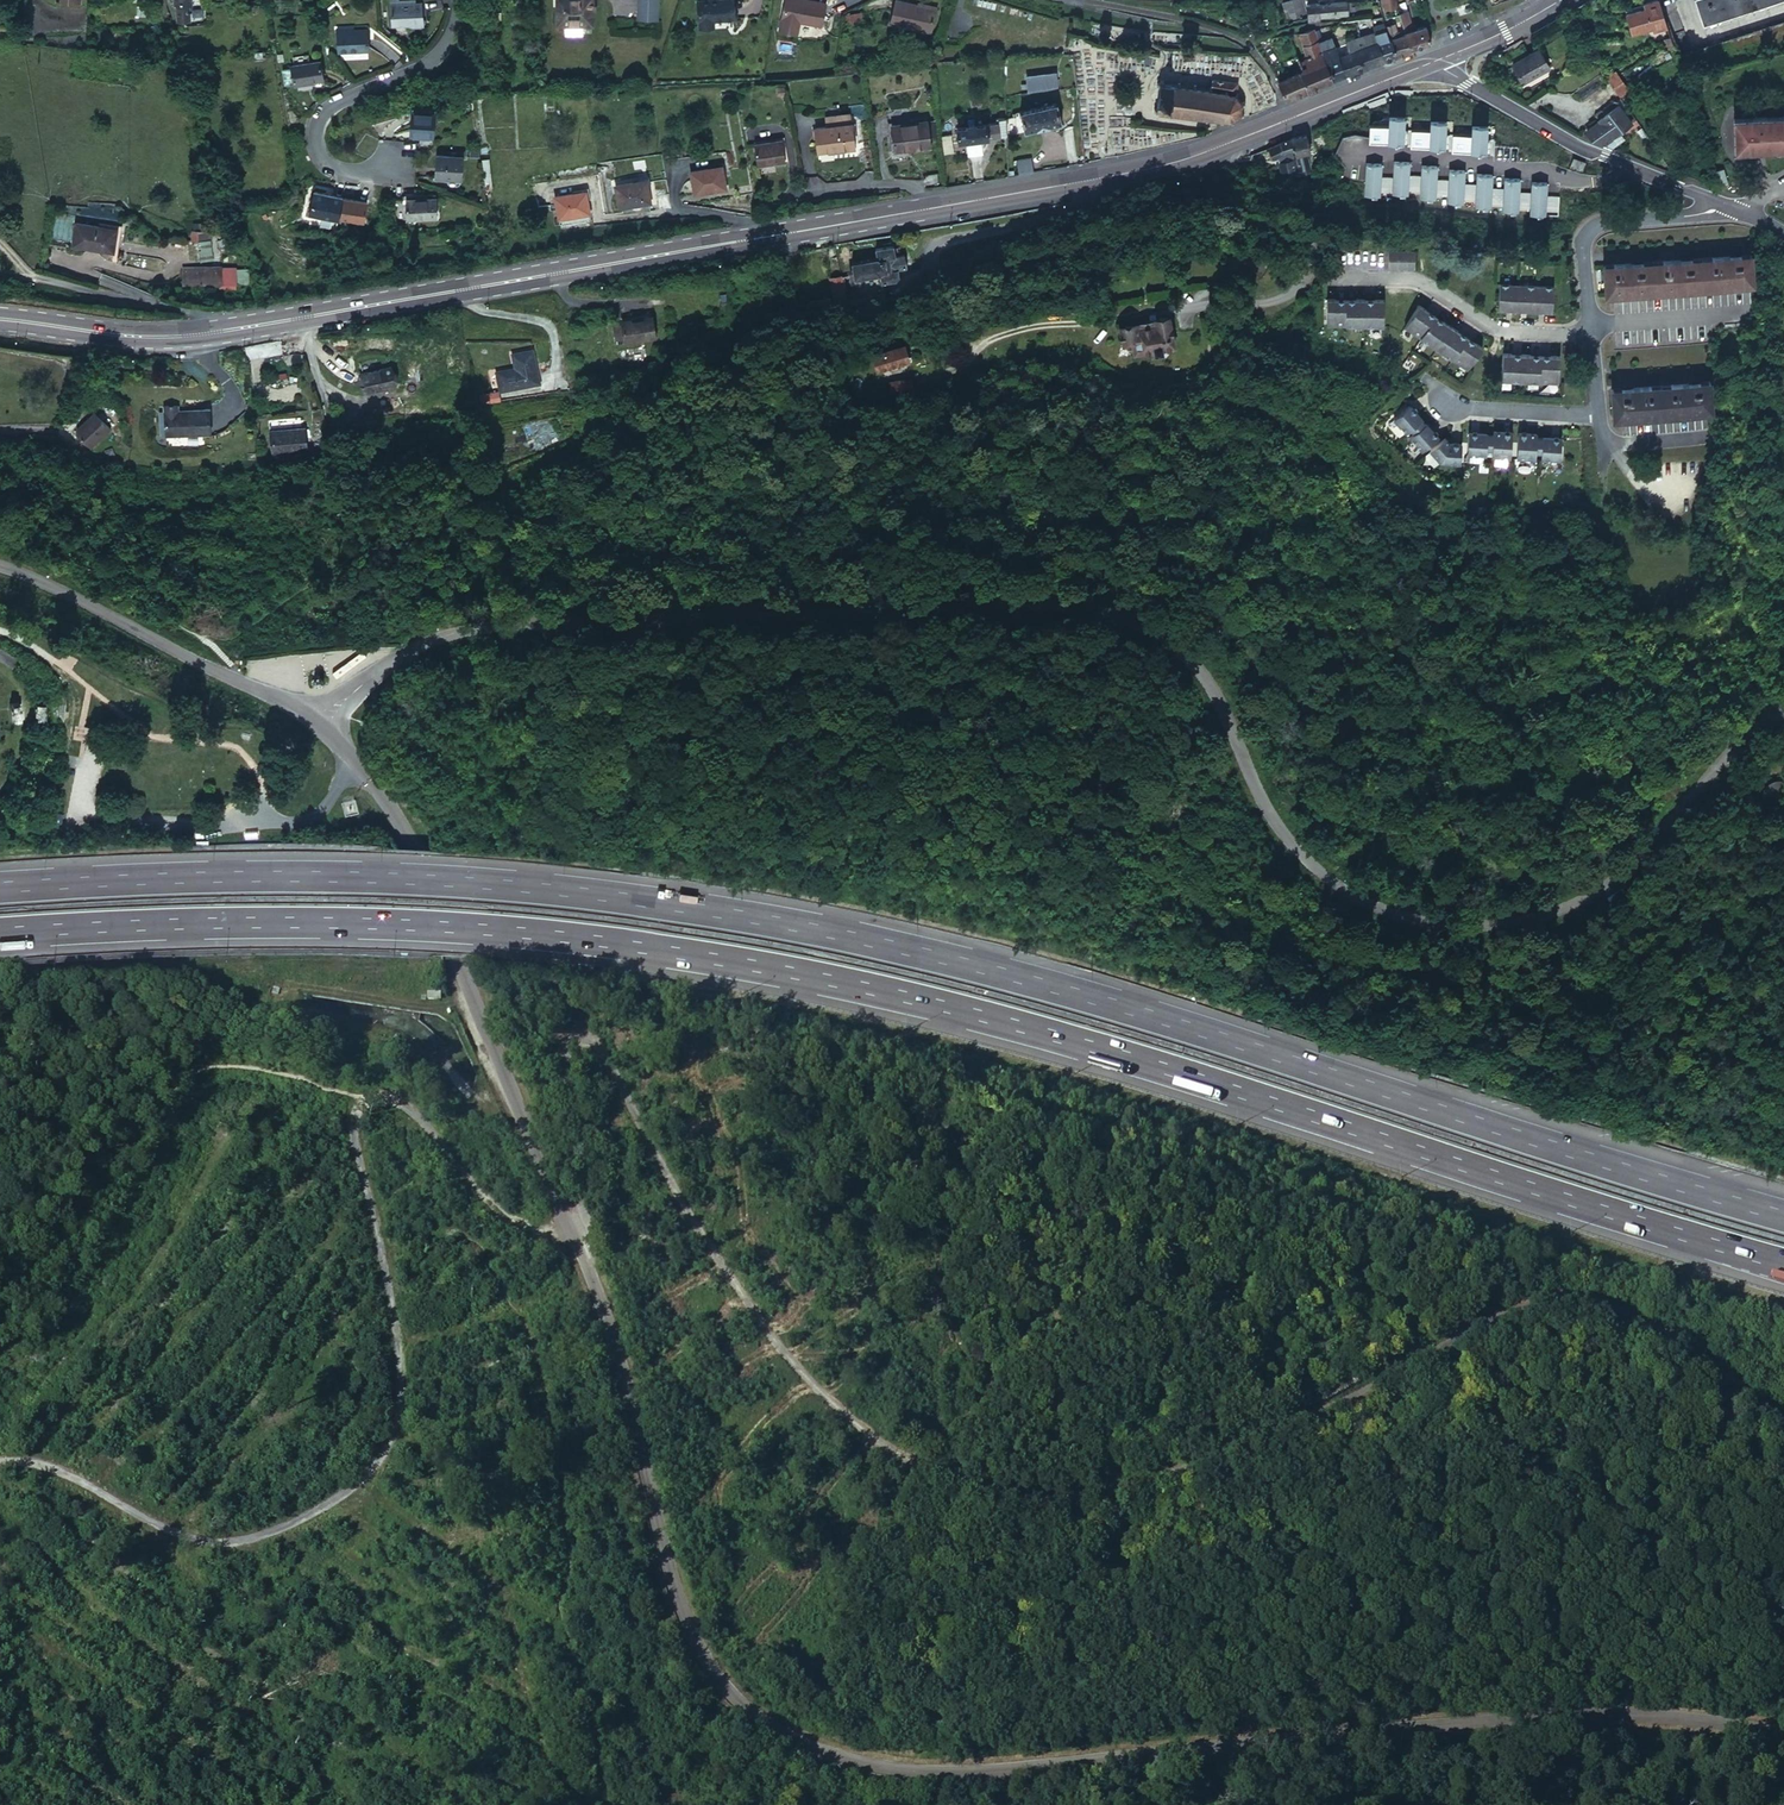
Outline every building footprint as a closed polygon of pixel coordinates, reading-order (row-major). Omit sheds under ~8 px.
[(175,5),(179,5),(180,22),(192,21),(191,5),(193,4),(193,0),(175,0),(175,5)] [(559,24),(594,20),(592,0),(556,0),(559,24)] [(659,0),(636,0),(635,20),(658,21),(659,0)] [(698,28),(713,27),(713,23),(734,21),(732,0),(719,0),(696,2),(698,28)] [(822,0),(781,0),(776,27),(794,30),(796,19),(819,23),(823,0),(822,0)] [(1288,2),(1295,20),(1301,18),(1294,0),(1288,2)] [(1304,0),(1294,0),(1301,18),(1309,14),(1304,0)] [(1384,8),(1398,5),(1396,0),(1382,0),(1384,8)] [(1660,0),(1656,0),(1643,3),(1645,9),(1627,14),(1632,34),(1652,28),(1667,24),(1660,0)] [(1704,22),(1774,0),(1697,0),(1704,22)] [(422,1),(390,4),(392,25),(410,24),(410,28),(424,27),(422,1)] [(1346,1),(1319,4),(1320,16),(1322,16),(1348,13),(1346,1)] [(914,5),(892,2),(888,27),(929,32),(932,8),(914,5)] [(1283,4),(1290,22),(1295,20),(1288,2),(1283,4)] [(1308,5),(1309,14),(1311,19),(1323,18),(1322,16),(1320,16),(1319,4),(1308,5)] [(1400,12),(1406,31),(1417,28),(1409,13),(1406,14),(1405,10),(1400,12)] [(1384,21),(1382,15),(1371,19),(1375,31),(1387,27),(1386,25),(1384,21)] [(1386,25),(1387,27),(1390,37),(1402,33),(1401,29),(1397,30),(1394,21),(1386,25)] [(1432,42),(1430,37),(1427,24),(1417,28),(1406,31),(1412,48),(1432,42)] [(1667,24),(1652,28),(1653,34),(1669,29),(1667,24)] [(1390,37),(1387,27),(1375,31),(1376,34),(1378,40),(1390,37)] [(368,28),(351,30),(337,31),(339,53),(370,50),(368,28)] [(1300,32),(1300,34),(1301,35),(1303,39),(1305,44),(1319,39),(1315,28),(1300,32)] [(1376,34),(1375,31),(1366,33),(1366,32),(1361,33),(1356,34),(1351,36),(1348,36),(1354,49),(1375,41),(1378,40),(1376,34)] [(1412,51),(1412,48),(1406,31),(1402,33),(1390,37),(1397,56),(1412,51)] [(1343,74),(1346,74),(1338,54),(1343,52),(1339,42),(1337,43),(1335,36),(1320,41),(1323,48),(1335,78),(1343,74)] [(1385,60),(1397,56),(1390,37),(1378,40),(1385,60)] [(1309,55),(1317,72),(1321,83),(1328,80),(1335,78),(1323,48),(1320,41),(1319,39),(1305,44),(1309,55)] [(1370,65),(1385,60),(1378,40),(1375,41),(1354,49),(1343,52),(1338,54),(1346,74),(1370,65)] [(1538,49),(1513,64),(1524,83),(1550,68),(1538,49)] [(1296,55),(1280,62),(1280,63),(1298,93),(1310,88),(1302,70),(1296,55)] [(1303,57),(1308,68),(1317,72),(1309,55),(1303,57)] [(319,59),(291,63),(294,82),(322,79),(319,59)] [(1280,63),(1280,62),(1272,64),(1275,69),(1277,74),(1287,98),(1298,93),(1280,63)] [(1314,86),(1321,83),(1317,72),(1308,68),(1302,70),(1310,88),(1314,86)] [(1614,68),(1604,74),(1618,94),(1627,89),(1614,68)] [(1057,73),(1027,76),(1028,85),(1021,85),(1022,90),(1028,89),(1029,92),(1059,89),(1057,73)] [(1237,81),(1212,78),(1211,82),(1209,82),(1209,86),(1197,84),(1197,81),(1194,80),(1193,83),(1180,82),(1180,79),(1177,78),(1176,82),(1163,80),(1163,77),(1160,77),(1160,80),(1156,79),(1156,83),(1160,83),(1158,107),(1154,107),(1153,110),(1157,110),(1157,113),(1160,113),(1160,110),(1173,112),(1173,115),(1176,115),(1176,112),(1190,114),(1189,116),(1192,117),(1193,114),(1205,115),(1205,118),(1209,118),(1210,116),(1220,117),(1220,120),(1225,120),(1225,117),(1231,117),(1232,121),(1235,119),(1234,116),(1239,113),(1241,112),(1243,114),(1245,111),(1242,109),(1243,103),(1246,103),(1246,100),(1243,100),(1243,99),(1243,97),(1243,96),(1242,94),(1241,93),(1239,91),(1241,88),(1237,86),(1237,81)] [(1590,110),(1593,113),(1613,98),(1610,94),(1590,110)] [(1613,98),(1593,113),(1599,120),(1586,131),(1594,138),(1603,143),(1613,136),(1631,120),(1613,98)] [(1055,101),(1018,109),(1019,113),(1024,130),(1061,121),(1055,101)] [(437,130),(437,106),(413,106),(413,131),(437,130)] [(1011,115),(1004,117),(1005,135),(1024,130),(1019,113),(1018,114),(1011,115)] [(1005,135),(1004,117),(995,117),(995,122),(996,136),(1005,136),(1005,135)] [(1366,117),(1349,124),(1354,135),(1371,128),(1366,117)] [(1732,120),(1734,151),(1783,149),(1783,117),(1732,120)] [(885,153),(919,148),(916,121),(881,126),(885,153)] [(979,139),(996,136),(995,122),(977,125),(979,139)] [(849,124),(813,128),(816,154),(852,149),(849,124)] [(979,139),(977,125),(966,127),(966,124),(957,125),(958,128),(947,129),(949,143),(979,139)] [(1292,137),(1292,139),(1295,152),(1296,157),(1307,155),(1311,154),(1307,135),(1307,134),(1292,137)] [(1618,142),(1613,136),(1603,143),(1612,147),(1618,142)] [(1295,152),(1292,139),(1287,141),(1273,146),(1269,149),(1274,160),(1284,156),(1295,152)] [(780,140),(754,145),(758,168),(785,162),(780,140)] [(465,155),(438,153),(436,176),(463,178),(465,155)] [(1307,155),(1296,157),(1300,173),(1311,171),(1307,155)] [(1030,158),(1015,159),(1017,175),(1031,172),(1030,158)] [(1585,166),(1572,160),(1568,169),(1581,175),(1585,166)] [(721,162),(692,168),(696,191),(726,185),(721,162)] [(1283,179),(1297,176),(1294,162),(1281,166),(1283,179)] [(1726,184),(1722,169),(1714,171),(1717,186),(1726,184)] [(646,176),(616,181),(620,205),(650,200),(646,176)] [(586,186),(554,192),(559,216),(590,210),(586,186)] [(342,196),(313,192),(310,215),(338,219),(342,196)] [(437,225),(434,199),(405,201),(408,227),(437,225)] [(122,234),(80,228),(77,252),(119,258),(122,234)] [(903,280),(901,268),(899,253),(897,243),(877,246),(879,256),(882,273),(883,283),(903,280)] [(1417,250),(1406,251),(1406,269),(1417,269),(1417,250)] [(1406,269),(1406,251),(1397,251),(1397,270),(1406,269)] [(908,252),(899,253),(901,268),(911,267),(908,252)] [(856,277),(882,273),(879,256),(853,260),(856,277)] [(1756,258),(1609,259),(1609,292),(1756,290),(1756,258)] [(243,277),(189,277),(189,299),(243,300),(243,277)] [(1518,285),(1501,284),(1500,311),(1517,312),(1518,285)] [(1536,286),(1518,285),(1517,312),(1535,312),(1536,286)] [(1555,287),(1536,286),(1535,312),(1555,313),(1555,287)] [(863,299),(844,302),(846,313),(861,310),(865,309),(863,299)] [(1347,299),(1329,299),(1328,327),(1346,327),(1347,299)] [(1366,299),(1347,299),(1346,327),(1367,327),(1366,299)] [(1386,299),(1366,299),(1367,327),(1386,327),(1386,299)] [(1407,327),(1422,338),(1438,315),(1423,304),(1407,327)] [(1438,315),(1422,338),(1438,348),(1453,326),(1438,315)] [(621,323),(622,328),(624,341),(625,344),(656,338),(652,318),(621,323)] [(1169,321),(1119,330),(1122,350),(1133,348),(1134,358),(1149,355),(1150,359),(1163,357),(1162,353),(1175,350),(1169,321)] [(770,323),(767,324),(766,325),(766,326),(766,329),(766,331),(767,332),(771,333),(774,334),(775,333),(776,333),(777,332),(777,330),(777,326),(777,325),(775,323),(773,323),(772,323),(770,323)] [(1468,337),(1453,326),(1438,348),(1453,360),(1468,337)] [(614,343),(624,341),(622,328),(612,329),(614,343)] [(1484,349),(1468,337),(1453,360),(1470,371),(1484,349)] [(903,345),(873,355),(877,372),(908,364),(903,345)] [(543,351),(522,354),(525,371),(505,374),(509,394),(549,388),(543,351)] [(1523,355),(1506,354),(1504,380),(1521,381),(1523,355)] [(1541,356),(1523,355),(1521,381),(1540,382),(1541,356)] [(1562,357),(1541,356),(1540,382),(1561,383),(1562,357)] [(391,365),(360,372),(364,392),(395,385),(391,365)] [(913,389),(913,388),(910,379),(890,385),(893,394),(894,395),(913,389)] [(1710,384),(1610,384),(1611,415),(1710,415),(1710,384)] [(165,407),(167,438),(212,435),(210,410),(183,411),(184,414),(179,414),(179,406),(165,407)] [(1396,420),(1410,436),(1425,423),(1423,421),(1424,420),(1411,406),(1396,420)] [(71,432),(90,449),(110,427),(91,410),(71,432)] [(1410,436),(1425,452),(1439,439),(1440,438),(1427,424),(1426,424),(1425,423),(1410,436)] [(1495,458),(1513,459),(1514,439),(1514,434),(1496,433),(1496,438),(1495,457),(1495,458)] [(1538,435),(1520,434),(1520,439),(1519,459),(1537,459),(1538,440),(1538,435)] [(1470,455),(1495,457),(1496,438),(1490,437),(1490,436),(1471,435),(1470,455)] [(302,437),(272,440),(275,458),(304,455),(302,437)] [(1544,439),(1538,440),(1537,459),(1562,459),(1563,438),(1544,438),(1544,439)] [(1442,442),(1432,451),(1442,463),(1463,464),(1464,445),(1453,444),(1447,439),(1442,442)] [(13,667),(18,659),(0,648),(0,660),(13,667)] [(790,981),(789,989),(812,992),(813,985),(790,981)]
